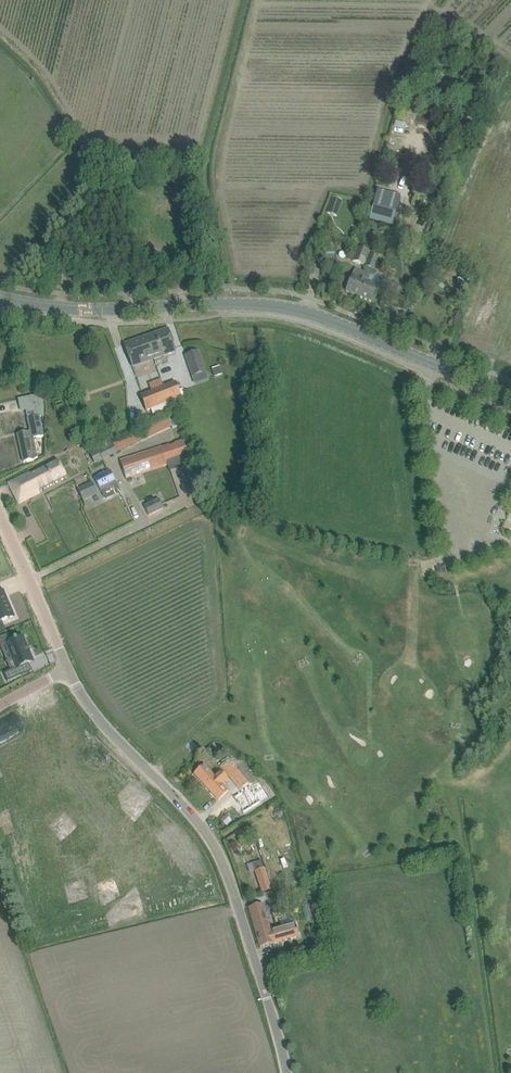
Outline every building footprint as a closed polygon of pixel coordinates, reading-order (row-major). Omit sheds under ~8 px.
[(377,190),(370,221),(393,227),(401,195),(377,190)] [(332,198),(327,212),(337,215),(342,201),(332,198)] [(413,242),(409,252),(420,256),(424,246),(413,242)] [(353,261),(363,265),(369,251),(359,247),(353,261)] [(365,266),(373,269),(378,257),(370,254),(365,266)] [(345,291),(359,297),(363,288),(364,289),(367,281),(371,274),(370,274),(370,275),(355,268),(345,291)] [(363,288),(359,297),(374,303),(376,298),(384,301),(391,283),(371,274),(367,281),(364,289),(363,288)] [(125,344),(128,354),(132,366),(176,351),(168,329),(125,344)] [(199,351),(185,356),(192,377),(206,372),(199,351)] [(141,396),(147,411),(181,397),(179,390),(175,382),(141,396)] [(33,409),(26,410),(28,418),(29,424),(29,425),(30,430),(31,432),(32,439),(34,439),(43,436),(40,416),(44,415),(44,394),(31,396),(33,409)] [(144,426),(113,442),(114,442),(118,452),(149,437),(144,426)] [(28,433),(18,435),(24,463),(34,460),(38,460),(36,452),(35,445),(34,439),(32,439),(31,432),(28,433)] [(118,452),(114,442),(90,454),(95,464),(118,452)] [(120,460),(126,479),(167,465),(161,447),(120,460)] [(30,475),(29,473),(9,484),(19,504),(39,493),(39,492),(67,478),(58,460),(30,475)] [(120,491),(110,470),(95,478),(105,498),(120,491)] [(176,488),(183,486),(178,471),(171,474),(176,488)] [(78,490),(81,495),(95,488),(92,483),(78,490)] [(95,488),(81,495),(83,500),(98,493),(95,488)] [(146,510),(151,519),(162,512),(158,504),(146,510)] [(13,616),(13,615),(12,615),(12,616),(10,617),(5,605),(8,604),(6,600),(4,597),(5,596),(3,592),(0,593),(0,622),(13,616)] [(0,637),(0,647),(7,644),(17,668),(10,670),(4,673),(7,682),(21,676),(18,668),(28,663),(33,662),(23,637),(10,642),(7,636),(7,634),(0,637)] [(228,760),(220,767),(240,789),(248,782),(228,760)] [(204,764),(194,774),(205,785),(218,800),(226,793),(228,791),(222,784),(228,779),(220,771),(215,776),(204,764)] [(263,779),(238,796),(248,812),(273,795),(263,779)] [(226,826),(232,821),(226,815),(221,820),(226,826)] [(271,889),(264,867),(255,870),(262,891),(271,889)] [(281,900),(294,895),(289,881),(276,886),(281,900)] [(249,907),(261,947),(272,944),(269,931),(271,931),(267,918),(263,903),(249,907)] [(312,917),(309,904),(303,905),(306,918),(312,917)] [(271,931),(269,931),(272,944),(299,936),(295,924),(271,931)]
